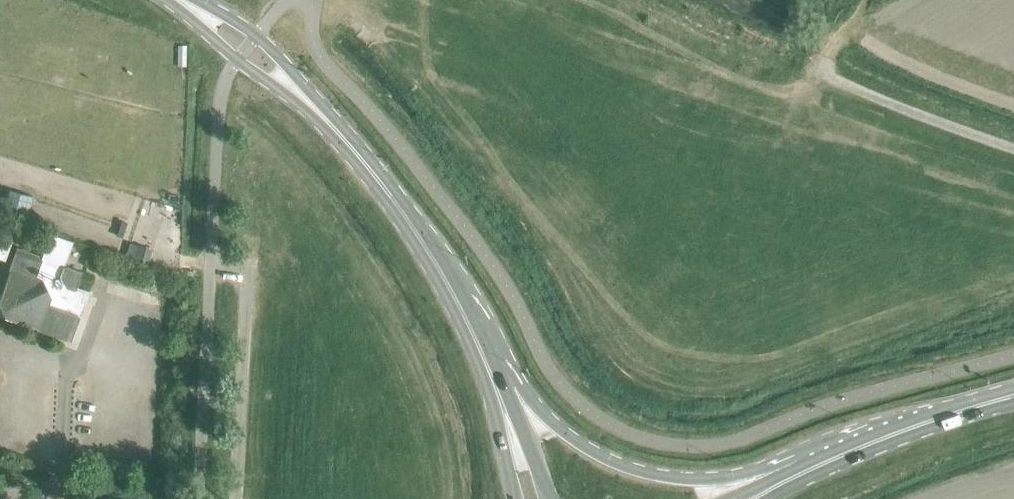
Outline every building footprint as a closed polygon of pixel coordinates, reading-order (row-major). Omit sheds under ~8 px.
[(64,266),(73,242),(50,234),(42,256),(16,247),(8,270),(9,270),(0,296),(0,316),(37,329),(37,330),(71,342),(85,303),(81,302),(84,293),(76,290),(82,272),(64,266)]
